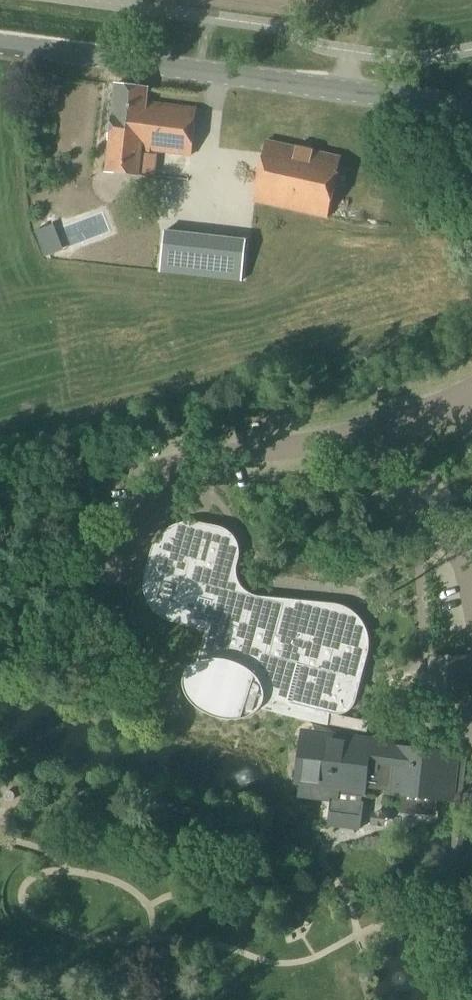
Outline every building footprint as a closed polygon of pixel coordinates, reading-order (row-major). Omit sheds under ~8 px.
[(190,156),(196,109),(146,102),(148,89),(115,85),(106,173),(138,176),(141,150),(190,156)] [(328,219),(341,158),(266,142),(252,202),(328,219)] [(249,242),(161,232),(156,272),(245,281),(249,242)] [(143,582),(143,588),(144,594),(147,599),(149,605),(153,611),(158,617),(166,621),(205,632),(197,663),(193,666),(190,669),(188,671),(186,674),(184,678),(183,681),(183,686),(184,690),(185,693),(187,696),(188,699),(190,701),(192,704),(195,707),(199,710),(204,714),(210,717),(217,719),(224,721),(232,722),(240,722),(245,719),(253,715),(257,712),(260,709),(328,726),(329,720),(330,714),(331,714),(333,715),(335,715),(336,715),(338,716),(340,716),(341,715),(343,715),(345,714),(346,714),(348,713),(349,712),(351,711),(352,710),(353,708),(354,707),(355,705),(356,704),(356,702),(356,700),(361,683),(369,652),(369,650),(369,647),(369,645),(369,642),(369,639),(369,637),(368,634),(367,632),(366,629),(365,627),(364,625),(363,622),(361,620),(360,618),(358,616),(356,615),(354,613),(352,611),(350,610),(348,609),(345,607),(343,606),(340,606),(338,605),(335,604),(333,604),(260,597),(258,597),(256,596),(255,596),(253,595),(251,594),(249,593),(247,592),(245,600),(229,596),(237,569),(239,558),(239,557),(240,555),(240,553),(240,551),(239,549),(239,547),(238,544),(237,541),(236,539),(234,537),(233,536),(232,534),(230,533),(228,532),(227,530),(225,529),(223,529),(221,528),(218,527),(205,523),(195,522),(185,522),(173,524),(164,529),(158,535),(154,543),(151,548),(151,553),(151,556),(153,558),(158,560),(156,568),(154,576),(149,574),(146,575),(144,577),(143,582)] [(469,661),(435,660),(435,696),(469,697),(469,661)] [(301,729),(293,788),(299,789),(299,792),(323,795),(324,792),(333,793),(333,799),(330,798),(327,828),(360,832),(364,803),(361,802),(362,797),(366,797),(367,789),(386,791),(385,795),(402,797),(437,801),(446,802),(455,803),(455,798),(462,798),(467,754),(395,746),(396,740),(375,737),(375,738),(301,729)]
